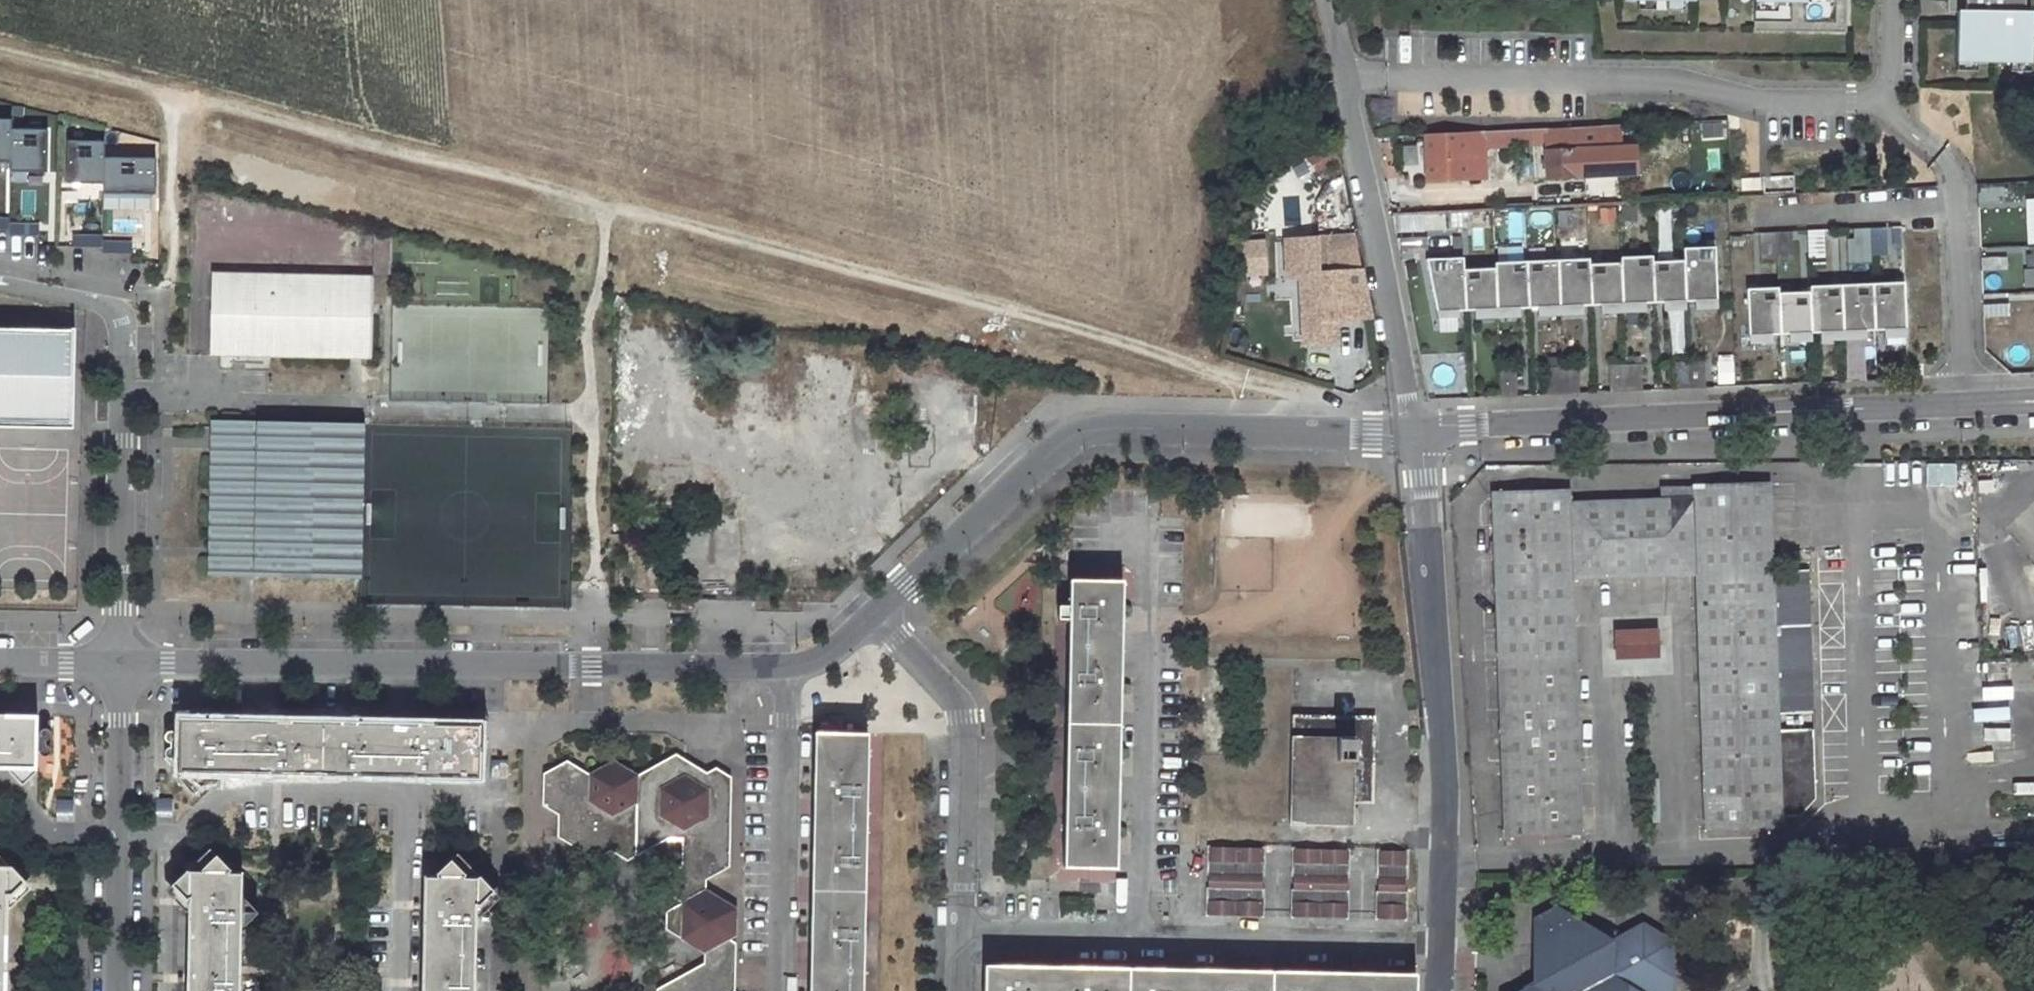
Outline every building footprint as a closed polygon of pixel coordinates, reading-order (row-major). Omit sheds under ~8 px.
[(1755,1),(1754,34),(1846,35),(1847,0),(1755,0),(1755,1)] [(1948,14),(1957,14),(1957,64),(1977,64),(2011,65),(2031,66),(2032,14),(2024,14),(2024,0),(1948,0),(1948,14)] [(1656,3),(1638,2),(1638,12),(1656,13),(1656,3)] [(1684,13),(1684,3),(1667,3),(1667,13),(1684,13)] [(1977,73),(1977,64),(1957,64),(1957,72),(1977,73)] [(2031,75),(2031,66),(2011,65),(2010,74),(2031,75)] [(9,162),(9,129),(9,119),(0,119),(0,162),(9,162)] [(9,162),(9,172),(44,172),(45,130),(9,129),(9,162)] [(1569,130),(1425,138),(1427,183),(1486,180),(1485,149),(1545,146),(1548,180),(1576,178),(1575,151),(1571,151),(1569,130)] [(65,183),(102,184),(103,157),(103,141),(66,140),(65,183)] [(102,184),(102,193),(154,194),(155,158),(103,157),(102,184)] [(1735,179),(1736,190),(1755,189),(1754,178),(1735,179)] [(1505,208),(1533,207),(1532,192),(1504,193),(1505,208)] [(1560,229),(1577,228),(1576,212),(1559,212),(1560,229)] [(1427,231),(1425,213),(1397,215),(1398,233),(1427,231)] [(1492,231),(1492,214),(1473,214),(1473,231),(1492,231)] [(8,230),(8,224),(8,219),(0,219),(0,230),(8,230)] [(8,235),(38,235),(38,224),(8,224),(8,230),(8,235)] [(1890,229),(1855,229),(1854,256),(1890,256),(1890,229)] [(1795,257),(1794,231),(1752,234),(1754,260),(1795,257)] [(1810,231),(1810,259),(1827,259),(1827,231),(1810,231)] [(71,246),(101,246),(101,240),(101,235),(71,235),(71,246)] [(1246,277),(1270,276),(1268,239),(1244,241),(1246,277)] [(1334,273),(1318,274),(1316,239),(1286,241),(1287,280),(1299,279),(1304,377),(1336,376),(1335,318),(1334,273)] [(101,246),(101,251),(131,252),(131,241),(101,240),(101,246)] [(1684,250),(1684,262),(1686,303),(1718,302),(1716,248),(1684,250)] [(1621,259),(1622,265),(1623,305),(1655,304),(1653,263),(1653,258),(1621,259)] [(2009,269),(2009,258),(1985,258),(1985,269),(2009,269)] [(1464,260),(1427,262),(1438,321),(1459,319),(1458,313),(1466,313),(1464,272),(1464,260)] [(1590,261),(1559,262),(1560,309),(1592,307),(1590,266),(1590,261)] [(1559,262),(1527,263),(1529,310),(1560,309),(1559,262)] [(1684,262),(1653,263),(1655,304),(1686,303),(1684,262)] [(1496,265),(1496,270),(1498,311),(1529,310),(1527,263),(1496,265)] [(1622,265),(1590,266),(1592,307),(1623,305),(1622,265)] [(1496,270),(1464,272),(1466,313),(1498,311),(1496,270)] [(209,354),(371,358),(373,276),(210,272),(209,354)] [(1361,272),(1334,273),(1335,318),(1369,317),(1361,272)] [(1905,285),(1873,286),(1875,333),(1906,331),(1905,285)] [(1873,286),(1842,287),(1844,334),(1875,333),(1873,286)] [(1810,289),(1810,294),(1812,335),(1844,334),(1842,287),(1810,289)] [(1779,290),(1748,292),(1750,339),(1781,337),(1779,296),(1779,290)] [(1810,294),(1779,296),(1781,337),(1812,335),(1810,294)] [(1987,303),(1986,316),(2011,318),(2013,306),(1987,303)] [(71,329),(0,328),(0,421),(70,423),(71,329)] [(1645,392),(1643,365),(1609,367),(1611,393),(1645,392)] [(1549,394),(1580,395),(1581,368),(1549,368),(1549,394)] [(1504,397),(1520,396),(1518,370),(1502,371),(1504,397)] [(205,572),(359,577),(364,424),(211,420),(205,572)] [(1926,461),(1925,483),(1957,484),(1958,462),(1926,461)] [(1579,837),(1569,581),(1695,576),(1704,830),(1783,827),(1782,816),(1800,815),(1816,799),(1814,730),(1779,731),(1778,714),(1813,713),(1807,570),(1772,572),(1769,485),(1693,488),(1693,501),(1566,506),(1565,493),(1490,497),(1503,840),(1579,837)] [(2033,563),(2033,502),(2004,527),(2033,563)] [(1061,867),(1113,869),(1120,582),(1068,581),(1061,867)] [(1618,625),(1618,656),(1663,655),(1663,625),(1618,625)] [(2011,660),(2013,691),(2033,690),(2033,659),(2011,660)] [(6,768),(33,768),(33,752),(36,752),(37,754),(40,756),(44,756),(46,754),(48,751),(47,747),(42,744),(43,740),(45,739),(48,735),(48,734),(46,730),(44,729),(40,729),(37,731),(36,733),(33,733),(34,716),(0,715),(0,768),(6,768)] [(1351,806),(1369,807),(1372,719),(1292,718),(1288,827),(1351,828),(1351,806)] [(217,773),(477,779),(478,725),(176,719),(159,731),(162,733),(161,741),(163,743),(163,748),(161,751),(162,759),(161,760),(173,773),(185,773),(194,785),(216,785),(217,773)] [(866,735),(813,735),(806,990),(859,990),(866,735)] [(724,965),(732,965),(732,947),(726,942),(733,938),(733,910),(703,893),(704,880),(726,869),(727,776),(715,769),(706,773),(706,777),(685,775),(686,761),(676,755),(639,775),(615,762),(589,776),(567,762),(541,776),(541,808),(556,818),(555,839),(593,862),(610,854),(626,863),(668,841),(668,834),(680,834),(680,840),(680,868),(665,878),(664,895),(680,904),(664,914),(663,931),(704,956),(704,964),(656,990),(728,990),(723,988),(724,965)] [(706,773),(686,761),(685,775),(706,777),(706,773)] [(5,770),(19,785),(34,771),(34,768),(33,768),(6,768),(5,770)] [(173,774),(189,791),(194,785),(185,773),(173,773),(173,774)] [(1260,849),(1206,848),(1204,916),(1259,917),(1260,849)] [(1345,851),(1291,850),(1289,918),(1344,919),(1345,851)] [(1404,852),(1376,852),(1374,920),(1402,920),(1404,852)] [(186,990),(238,990),(240,928),(240,895),(241,873),(229,873),(216,858),(203,872),(189,871),(176,884),(176,892),(189,904),(188,918),(186,990)] [(473,920),(474,911),(485,901),(485,886),(476,875),(475,874),(475,878),(465,878),(449,861),(435,877),(423,877),(420,990),(472,990),(473,920)] [(5,909),(6,895),(14,887),(15,874),(5,865),(5,868),(0,868),(0,990),(3,990),(5,909)] [(5,909),(28,886),(15,874),(14,887),(6,895),(5,909)] [(166,894),(188,918),(189,904),(176,892),(176,884),(166,894)] [(485,901),(474,911),(473,920),(496,898),(485,886),(485,901)] [(240,928),(257,912),(240,895),(240,928)] [(1626,990),(1627,990),(1670,990),(1671,947),(1640,928),(1611,944),(1556,910),(1533,921),(1531,985),(1521,990),(1626,990)] [(1417,970),(986,961),(985,990),(1416,990),(1417,970)] [(724,965),(723,988),(728,990),(731,990),(732,965),(724,965)]
